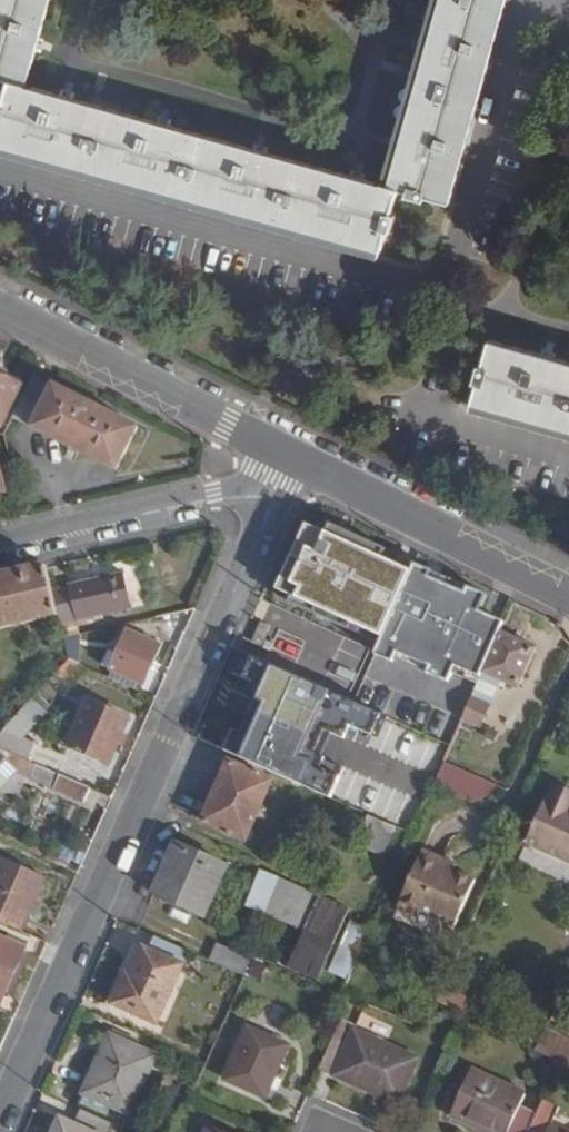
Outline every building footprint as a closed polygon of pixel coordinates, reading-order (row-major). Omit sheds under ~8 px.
[(26,84),(50,0),(0,0),(0,82),(1,77),(10,80),(26,84)] [(382,183),(398,187),(409,189),(407,196),(424,199),(425,194),(450,201),(507,0),(433,0),(382,183)] [(382,183),(26,84),(10,80),(4,105),(0,104),(0,150),(380,255),(387,228),(391,228),(395,214),(391,213),(398,187),(382,183)] [(492,340),(485,365),(480,364),(474,380),(479,382),(472,408),(568,435),(568,362),(492,340)] [(0,374),(0,424),(1,425),(18,392),(14,390),(18,384),(0,374)] [(138,427),(34,375),(12,419),(115,471),(138,427)] [(380,643),(412,573),(382,559),(385,549),(331,526),(327,534),(307,526),(276,597),(380,643)] [(483,670),(500,631),(504,622),(492,617),(478,611),(486,595),(469,587),(466,594),(429,577),(432,571),(415,564),(412,573),(380,643),(370,666),(387,673),(389,669),(392,663),(426,678),(423,684),(443,692),(455,666),(468,672),(480,677),(483,670)] [(59,614),(53,590),(48,567),(0,578),(0,628),(12,625),(11,619),(21,617),(22,622),(59,614)] [(469,587),(432,571),(429,577),(466,594),(469,587)] [(59,614),(64,639),(76,636),(74,627),(136,613),(127,574),(53,590),(59,614)] [(535,647),(500,631),(483,670),(497,676),(517,686),(535,647)] [(161,646),(129,633),(113,670),(143,683),(161,646)] [(354,702),(245,652),(231,681),(407,759),(419,731),(354,702)] [(80,664),(69,660),(55,674),(63,681),(80,664)] [(389,669),(423,684),(426,678),(392,663),(389,669)] [(497,676),(483,670),(480,677),(470,700),(485,706),(497,676)] [(29,703),(20,695),(0,716),(0,735),(29,703)] [(32,700),(29,703),(0,735),(0,749),(27,761),(34,743),(23,738),(46,713),(32,700)] [(485,706),(470,700),(461,721),(480,728),(489,708),(485,706)] [(101,777),(127,719),(88,701),(68,746),(58,742),(51,755),(101,777)] [(217,715),(204,743),(378,820),(390,791),(217,715)] [(27,761),(0,749),(0,768),(6,761),(33,776),(38,765),(27,761)] [(245,841),(273,782),(231,763),(204,822),(245,841)] [(449,767),(440,789),(476,805),(508,793),(449,767)] [(50,768),(44,781),(65,791),(71,778),(50,768)] [(92,803),(98,790),(71,778),(65,791),(92,803)] [(388,814),(414,828),(429,800),(403,786),(388,814)] [(567,820),(568,816),(568,803),(551,795),(548,805),(544,803),(523,850),(568,870),(568,821),(567,820)] [(204,917),(226,867),(178,845),(156,894),(204,917)] [(440,864),(443,858),(424,849),(397,906),(418,916),(421,909),(455,925),(475,880),(453,869),(440,864)] [(456,863),(443,858),(440,864),(453,869),(456,863)] [(24,932),(47,878),(5,860),(0,872),(0,922),(24,932)] [(309,935),(292,973),(316,983),(348,911),(261,874),(246,906),(309,935)] [(357,922),(332,974),(353,984),(379,932),(357,922)] [(187,953),(156,938),(149,951),(142,949),(129,978),(124,975),(111,1003),(154,1023),(187,953)] [(0,1010),(26,951),(0,940),(0,1010)] [(245,979),(253,961),(219,946),(211,963),(245,979)] [(445,983),(437,1001),(465,1015),(468,1007),(467,1006),(472,997),(466,994),(466,992),(445,983)] [(568,1066),(568,1035),(549,1025),(536,1050),(568,1066)] [(354,1034),(338,1026),(333,1038),(349,1045),(354,1034)] [(267,1098),(289,1049),(249,1031),(227,1080),(267,1098)] [(333,1038),(319,1069),(397,1103),(416,1060),(354,1034),(349,1045),(333,1038)] [(131,1114),(157,1056),(112,1037),(87,1094),(131,1114)] [(491,1131),(528,1131),(536,1113),(519,1105),(524,1093),(471,1070),(452,1115),(491,1131)] [(545,1094),(536,1113),(528,1131),(568,1131),(554,1125),(564,1103),(545,1094)] [(80,1110),(74,1126),(62,1121),(56,1131),(108,1131),(111,1124),(80,1110)]
